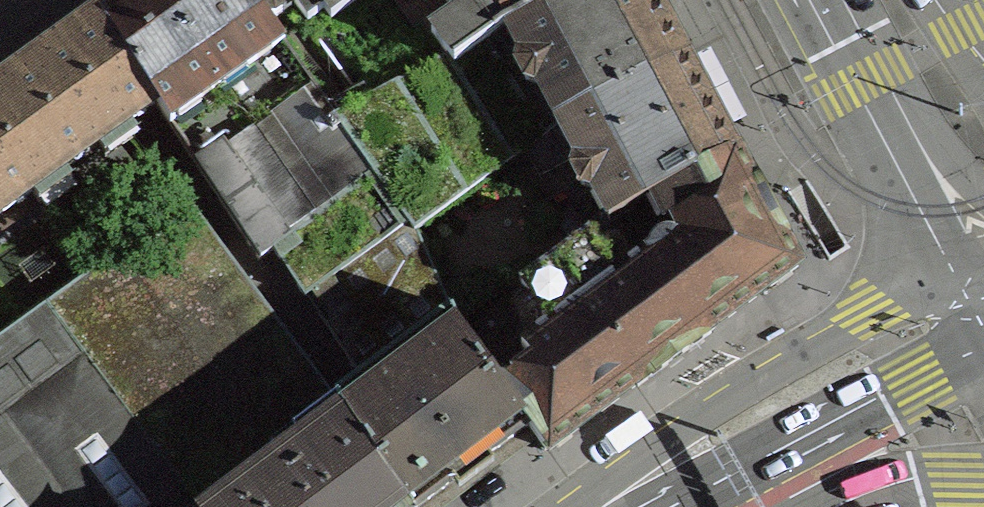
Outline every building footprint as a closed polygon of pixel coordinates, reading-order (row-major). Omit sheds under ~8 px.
[(260,256),(272,247),(376,174),(335,117),(268,23),(252,0),(120,0),(101,13),(104,18),(158,102),(260,256)] [(268,23),(294,5),(301,8),(316,29),(356,0),(252,0),(268,23)] [(447,57),(335,117),(376,174),(272,247),(304,295),(409,220),(415,228),(524,147),(685,55),(655,0),(407,0),(447,57)] [(1,215),(158,102),(104,18),(0,92),(0,214),(1,215)] [(736,152),(685,55),(524,147),(539,175),(574,157),(609,220),(736,152)] [(500,385),(530,426),(549,450),(637,384),(638,386),(711,332),(710,330),(797,266),(785,242),(786,241),(751,176),(749,176),(736,152),(609,220),(520,284),(550,325),(521,347),(532,362),(500,385)] [(190,202),(47,305),(196,506),(408,506),(335,398),(190,202)] [(304,295),(361,379),(335,398),(408,506),(420,506),(453,483),(459,491),(494,465),(488,457),(530,426),(500,385),(459,330),(415,228),(409,220),(304,295)] [(47,305),(0,338),(0,506),(196,506),(47,305)]
